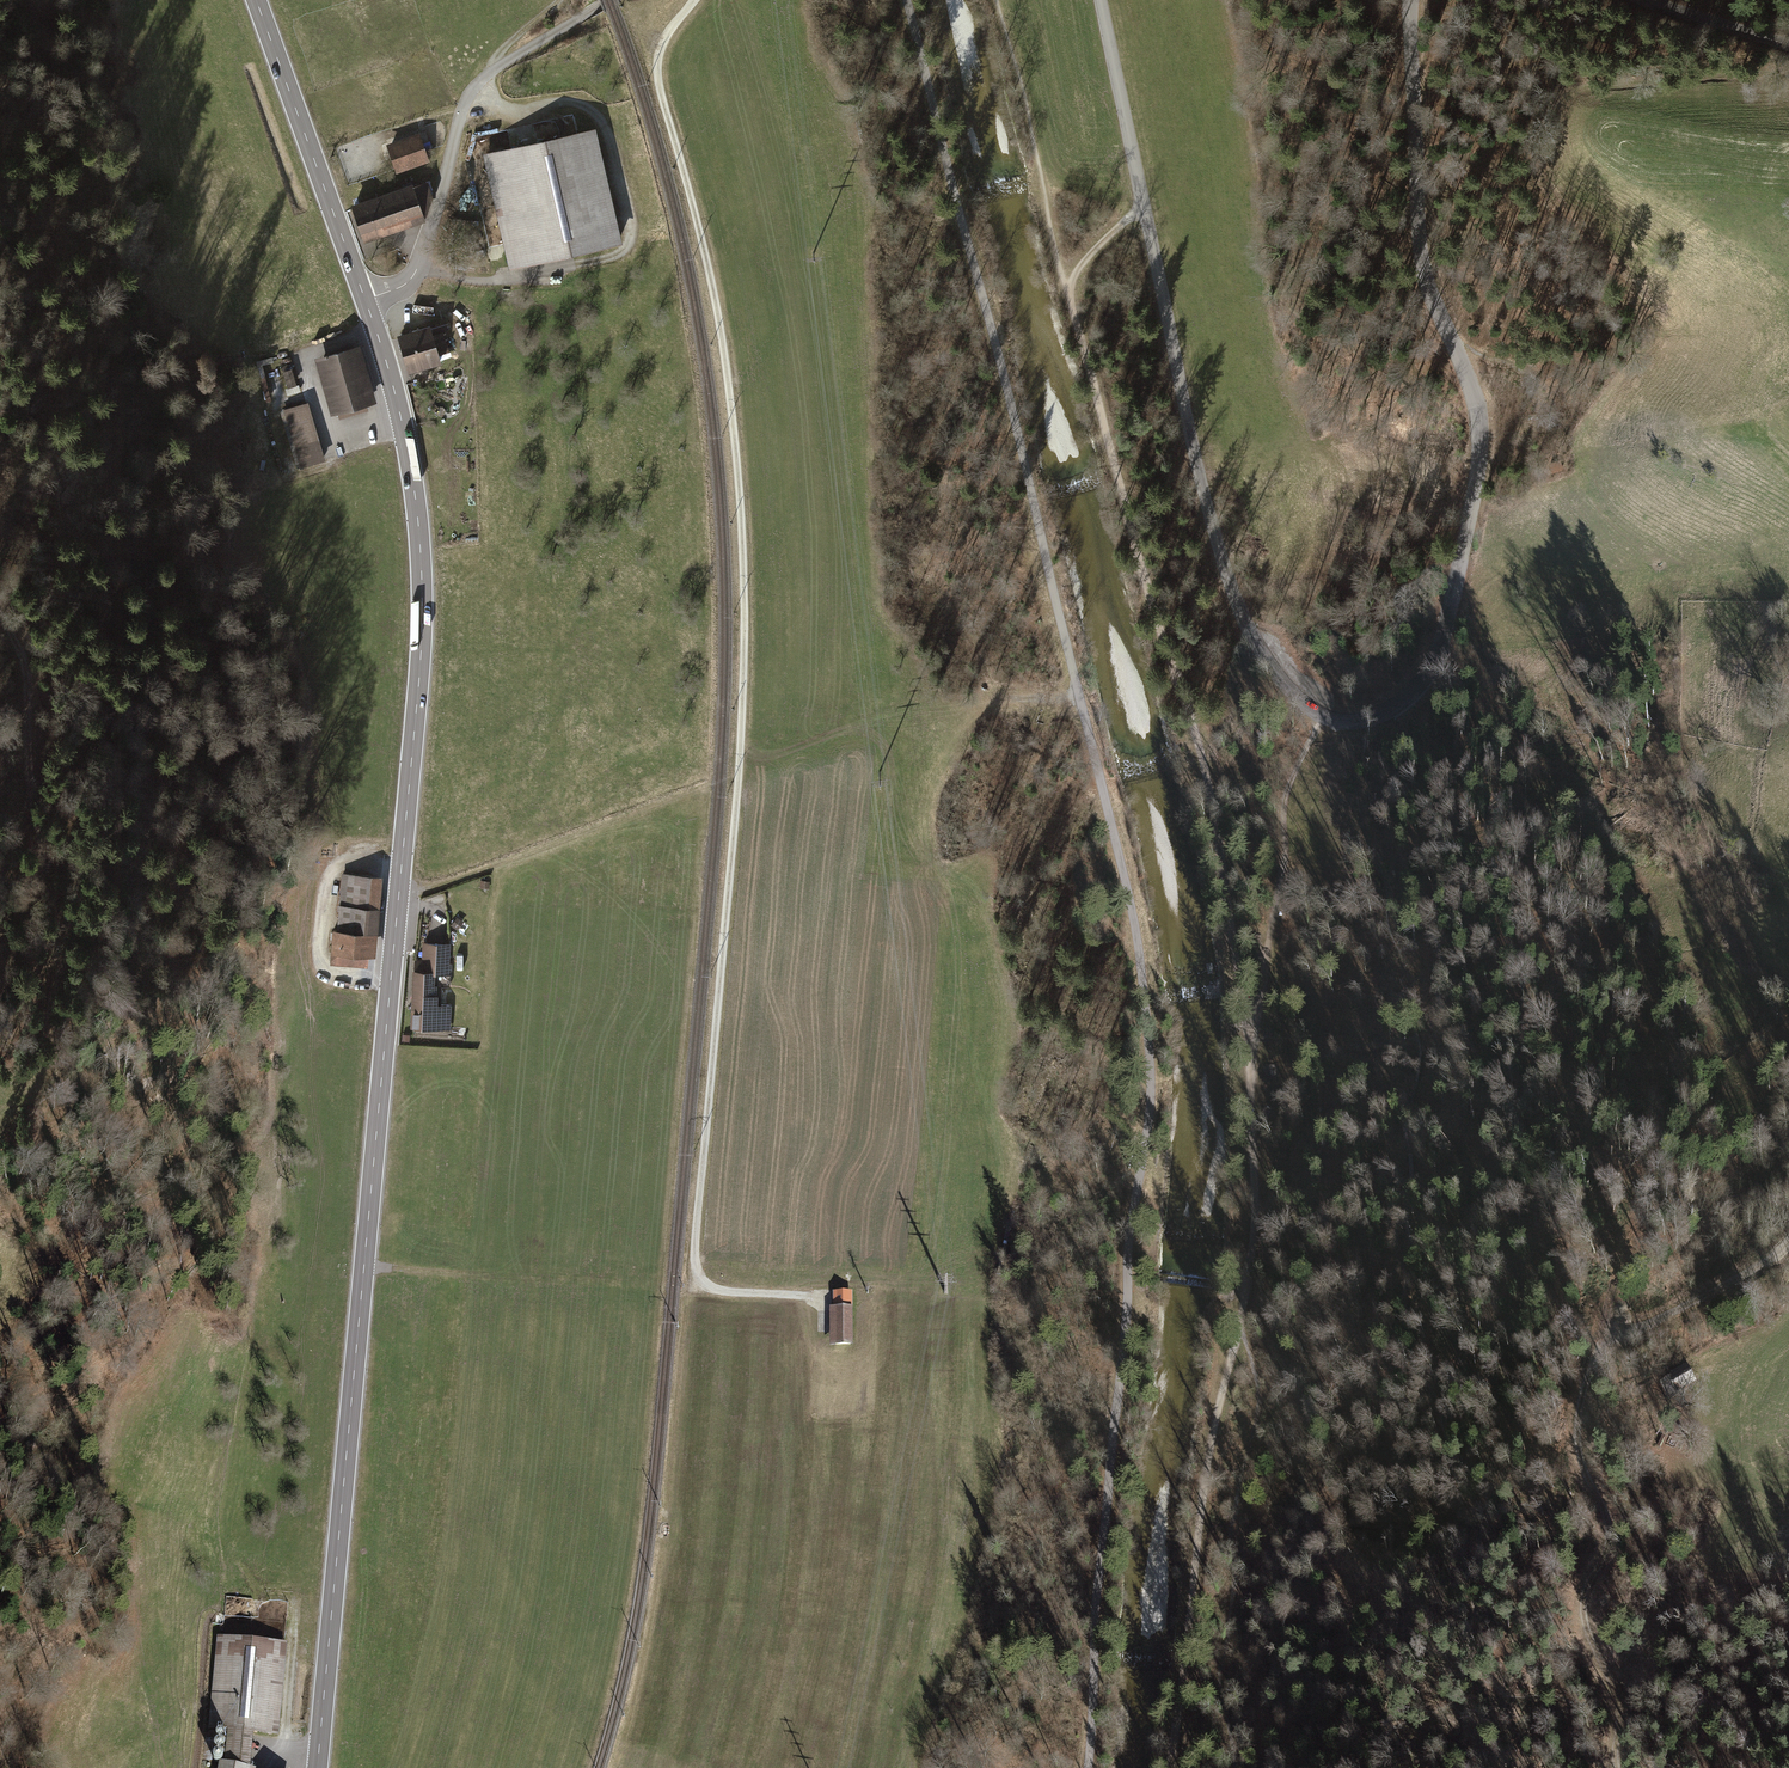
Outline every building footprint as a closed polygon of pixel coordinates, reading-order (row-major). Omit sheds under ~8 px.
[(483,151),(509,267),(621,241),(595,126),(483,151)] [(419,132),(387,142),(395,169),(396,172),(429,161),(423,143),(419,132)] [(410,184),(348,204),(362,244),(424,223),(432,198),(426,181),(411,186),(410,184)] [(396,334),(408,373),(442,362),(441,360),(451,357),(443,332),(447,331),(444,322),(431,326),(430,324),(396,334)] [(314,357),(330,414),(336,412),(338,417),(370,408),(368,403),(375,401),(359,344),(314,357)] [(430,374),(418,376),(419,381),(419,382),(431,380),(430,374)] [(259,377),(266,401),(271,400),(264,376),(259,377)] [(283,409),(299,467),(324,460),(307,402),(283,409)] [(375,955),(381,876),(342,873),(337,929),(332,928),(329,963),(368,966),(368,955),(375,955)] [(488,889),(489,881),(480,880),(480,888),(488,889)] [(464,922),(457,916),(451,924),(458,930),(464,922)] [(448,943),(424,943),(424,960),(415,960),(415,970),(411,970),(410,1029),(451,1030),(451,1003),(437,1003),(437,985),(434,985),(434,973),(451,974),(452,963),(450,963),(450,943),(448,943)] [(854,1309),(830,1310),(831,1347),(855,1347),(854,1309)] [(1658,1379),(1668,1401),(1698,1388),(1689,1366),(1658,1379)] [(221,1636),(217,1636),(208,1731),(226,1733),(223,1766),(247,1767),(251,1735),(278,1738),(288,1643),(283,1642),(221,1636)]
